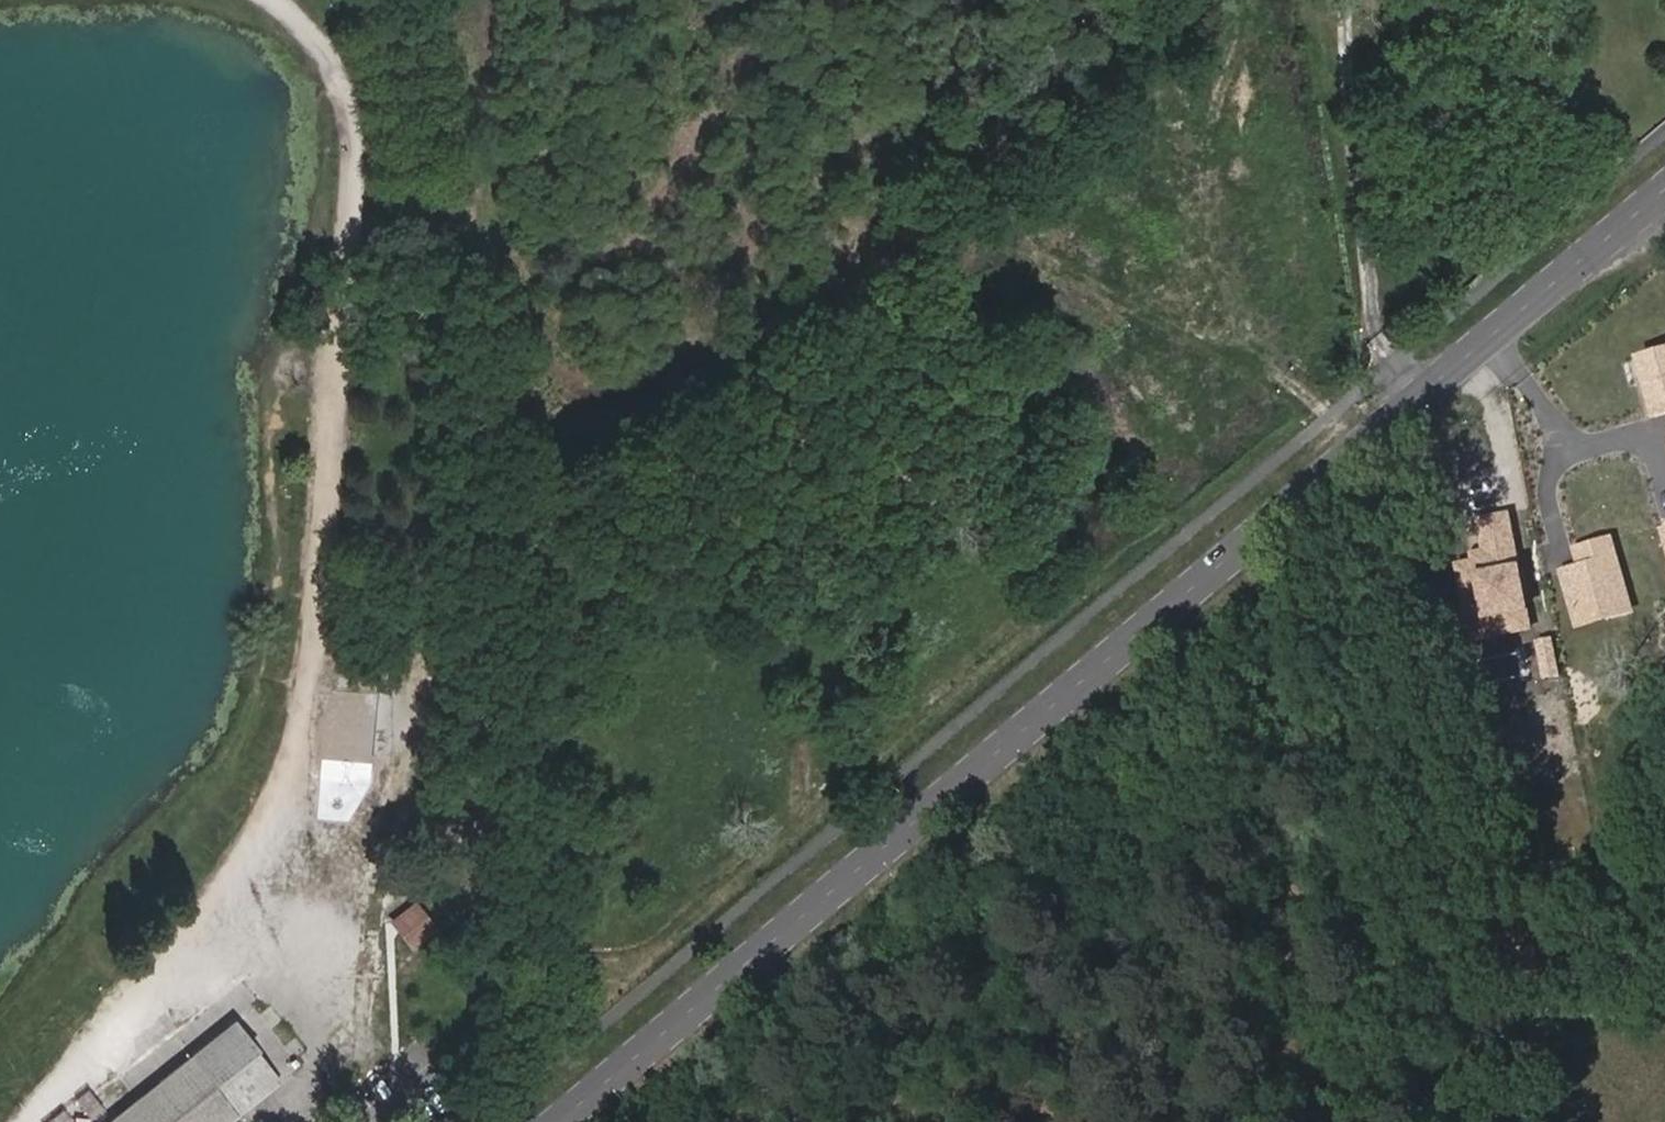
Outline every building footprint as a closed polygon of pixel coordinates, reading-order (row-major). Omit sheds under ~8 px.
[(1664,415),(1664,347),(1650,350),(1661,416),(1664,415)] [(1618,532),(1576,544),(1581,561),(1562,566),(1580,629),(1641,610),(1618,532)] [(1536,561),(1486,571),(1498,635),(1548,625),(1536,561)] [(103,1121),(235,1121),(237,1121),(208,1085),(252,1051),(229,1022),(103,1121)] [(278,1085),(252,1051),(208,1085),(237,1121),(278,1085)]
